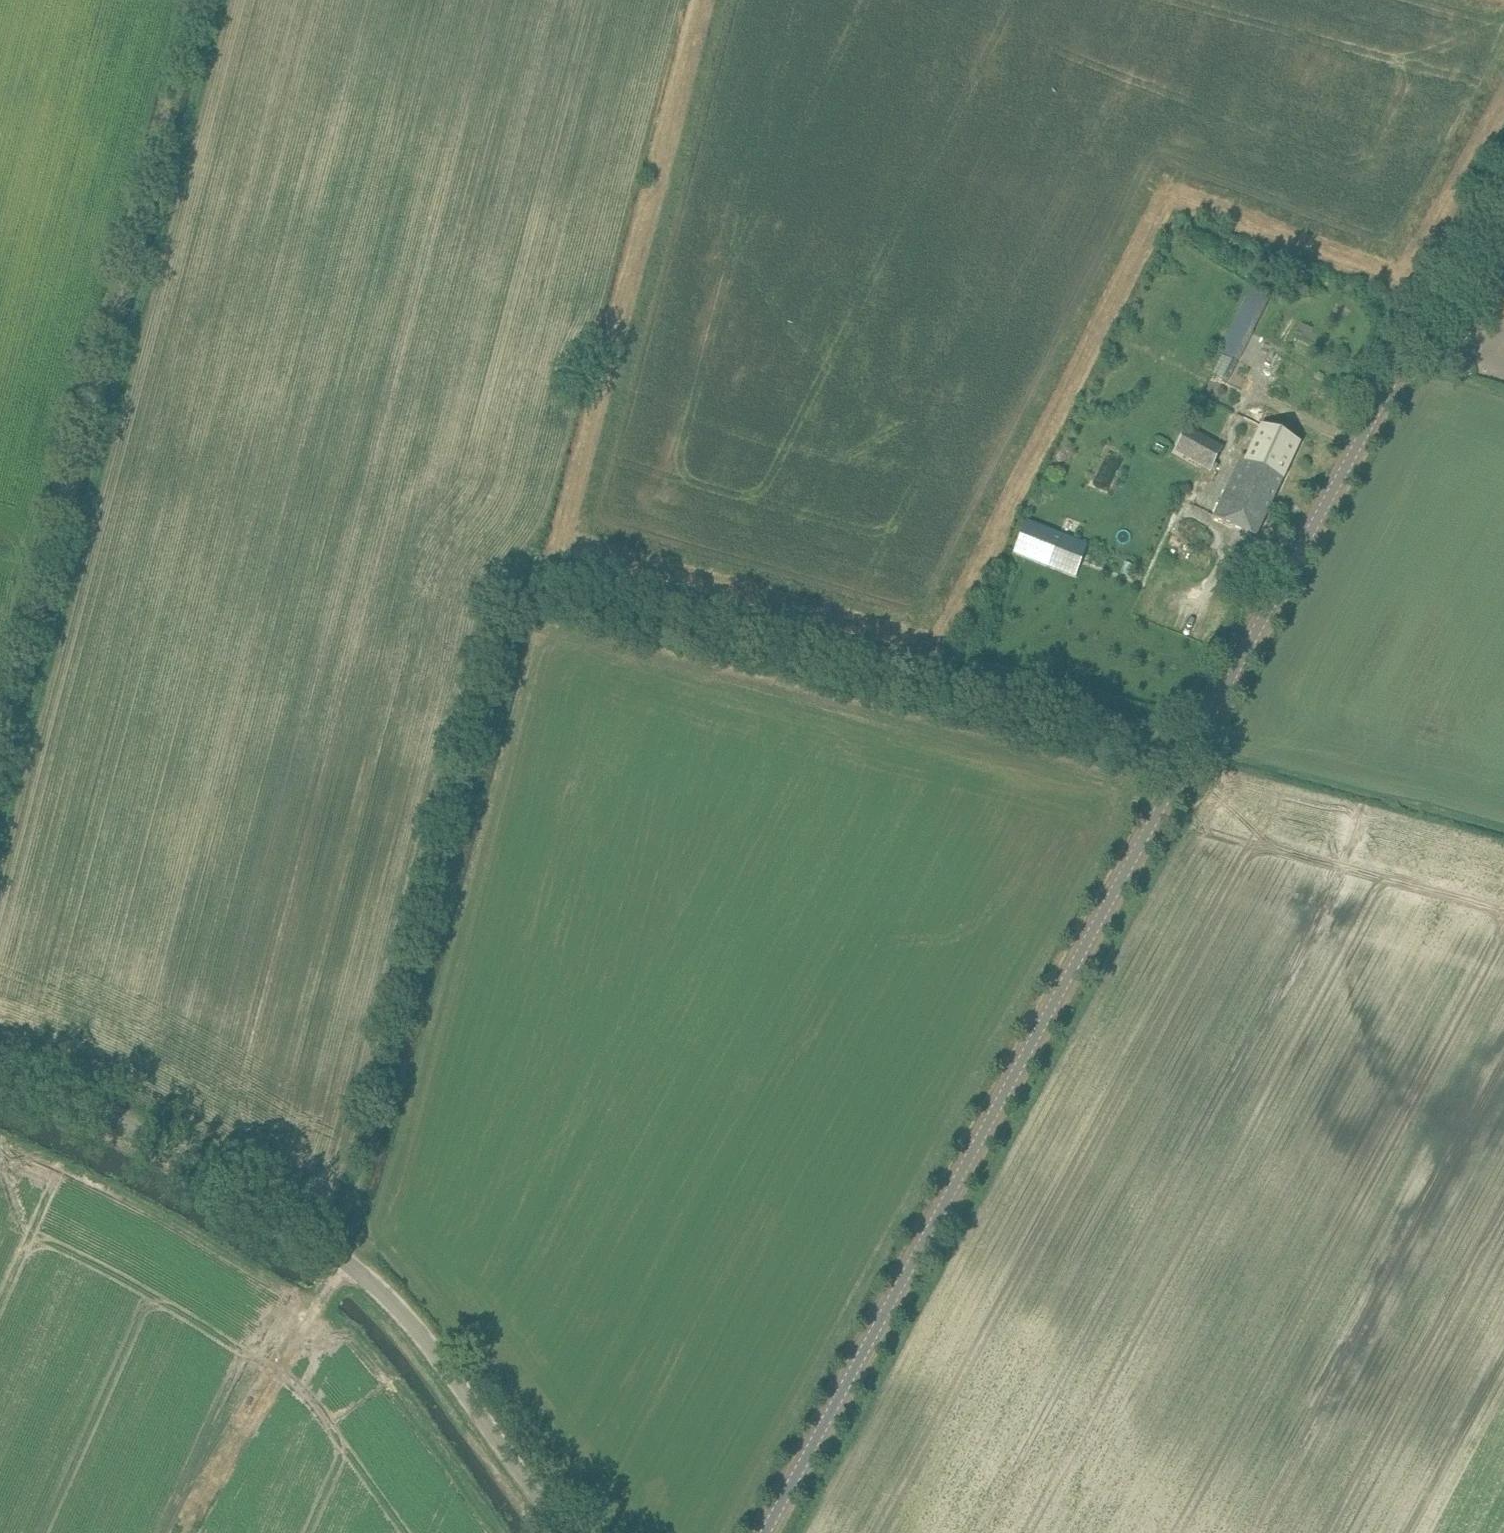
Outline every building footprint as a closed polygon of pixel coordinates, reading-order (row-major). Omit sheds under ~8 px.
[(1252,285),(1222,350),(1240,360),(1274,297),(1252,285)] [(1215,373),(1224,378),(1231,365),(1222,361),(1215,373)] [(1242,453),(1213,516),(1256,536),(1299,442),(1263,425),(1249,456),(1242,453)] [(1187,426),(1175,448),(1211,468),(1223,446),(1187,426)] [(1015,552),(1075,576),(1087,544),(1027,520),(1015,552)]
